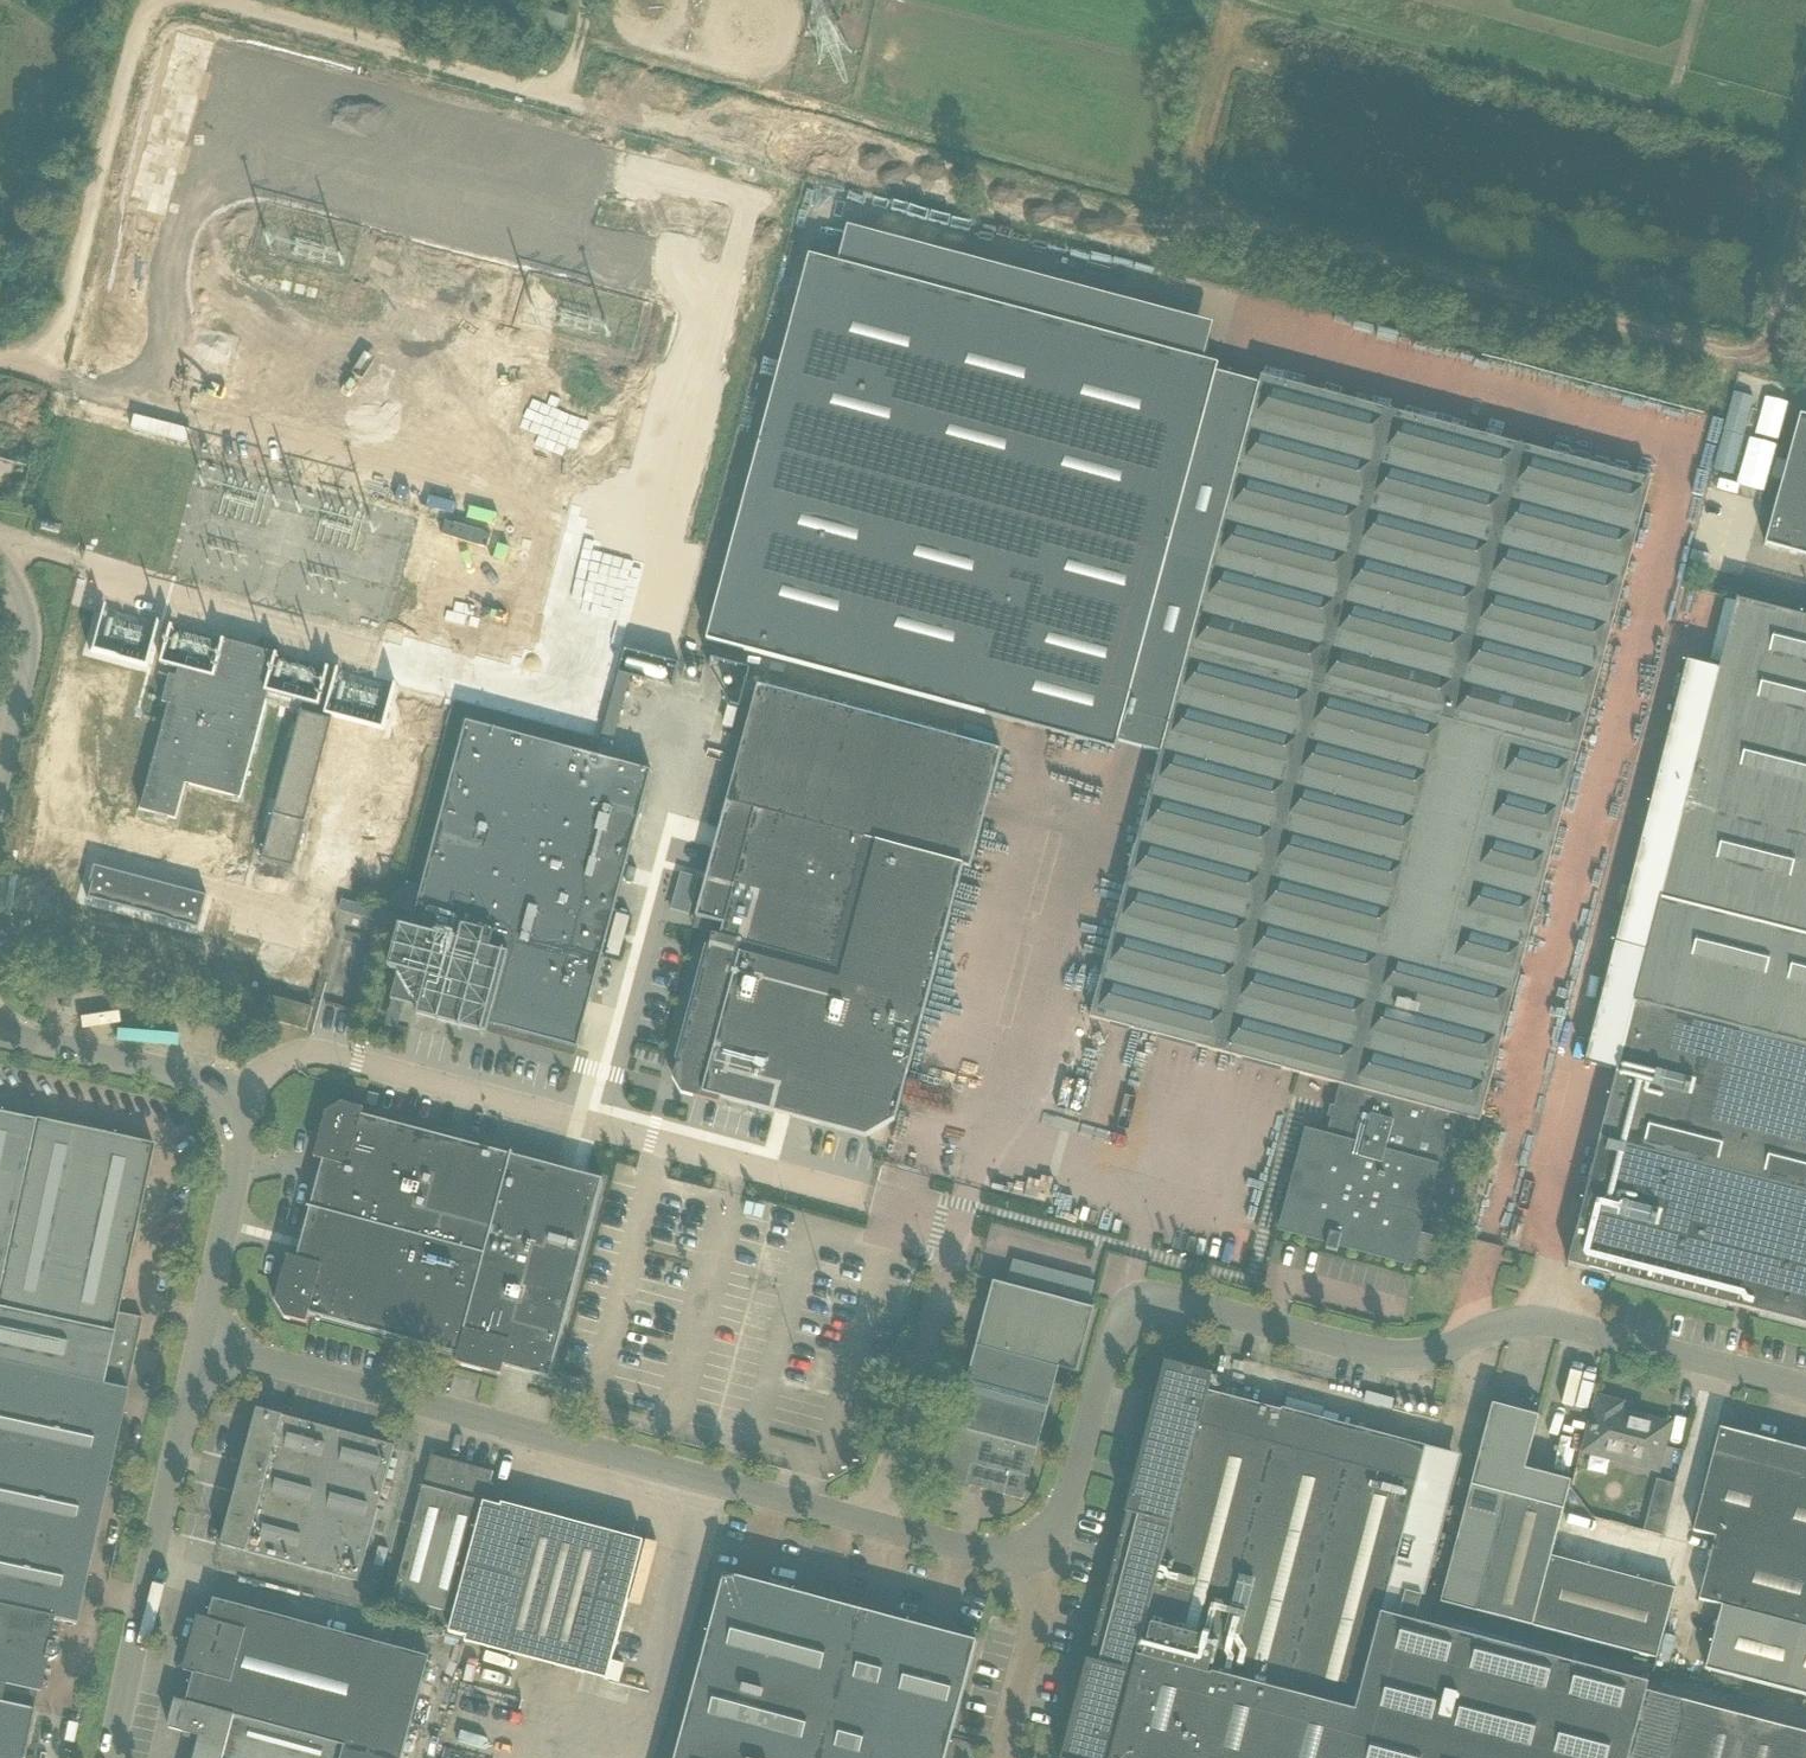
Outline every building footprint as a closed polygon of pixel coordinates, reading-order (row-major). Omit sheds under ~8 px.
[(183,10),(188,28),(202,24),(197,6),(183,10)] [(809,255),(706,640),(1067,736),(1115,749),(1117,741),(1160,753),(1090,1018),(1340,1084),(1325,1139),(1309,1135),(1285,1227),(1329,1238),(1326,1249),(1337,1252),(1340,1241),(1408,1260),(1433,1168),(1442,1171),(1457,1116),(1480,1122),(1651,481),(1621,473),(1290,384),(1261,376),(1259,384),(1216,373),(1218,365),(809,255)] [(1736,391),(1726,429),(1743,434),(1754,396),(1736,391)] [(1782,480),(1805,486),(1805,416),(1800,415),(1782,480)] [(1725,431),(1714,470),(1732,474),(1743,436),(1725,431)] [(1764,545),(1791,553),(1805,499),(1805,486),(1782,480),(1764,545)] [(19,507),(24,487),(9,483),(4,503),(19,507)] [(1791,553),(1805,557),(1805,499),(1791,553)] [(1738,600),(1739,599),(1737,598),(1568,1263),(1805,1324),(1805,617),(1738,600)] [(56,667),(90,675),(98,645),(63,636),(56,667)] [(162,703),(169,705),(141,810),(175,819),(184,784),(239,798),(268,694),(277,658),(278,659),(278,657),(277,657),(278,655),(223,640),(222,642),(221,642),(221,643),(222,644),(214,677),(179,668),(177,677),(170,676),(162,703)] [(682,1073),(682,1076),(682,1079),(683,1081),(685,1084),(686,1085),(687,1086),(689,1088),(691,1089),(694,1091),(693,1096),(719,1103),(720,1097),(866,1137),(895,1120),(963,866),(970,868),(1001,750),(758,685),(696,916),(723,924),(720,935),(713,933),(677,1068),(682,1070),(682,1071),(682,1073)] [(263,857),(293,865),(331,722),(301,713),(263,857)] [(462,1017),(577,1048),(652,772),(466,722),(411,929),(403,927),(392,969),(396,970),(398,973),(391,1000),(392,1000),(388,1012),(400,1015),(403,1003),(417,1007),(419,1010),(418,1014),(460,1026),(462,1017)] [(203,896),(93,866),(85,897),(195,927),(203,896)] [(391,923),(394,911),(346,900),(343,912),(391,923)] [(616,914),(606,954),(620,958),(630,918),(616,914)] [(262,1018),(306,1030),(312,1008),(268,996),(262,1018)] [(342,1039),(346,1010),(326,1007),(322,1036),(342,1039)] [(1165,1114),(1205,1125),(1220,1069),(1180,1058),(1165,1114)] [(550,1379),(603,1180),(362,1115),(364,1109),(342,1103),(326,1113),(314,1158),(323,1160),(297,1258),(292,1257),(289,1269),(285,1267),(276,1301),(285,1317),(306,1323),(309,1314),(458,1354),(455,1363),(501,1375),(503,1366),(550,1379)] [(102,1384),(113,1333),(112,1333),(153,1145),(33,1119),(32,1121),(0,1114),(0,1362),(102,1384)] [(980,1489),(1023,1500),(1036,1450),(1037,1450),(1059,1368),(1077,1373),(1094,1309),(993,1282),(954,1428),(956,1429),(944,1477),(981,1487),(980,1489)] [(33,1710),(32,1709),(43,1659),(50,1660),(55,1657),(57,1650),(53,1644),(47,1643),(52,1619),(75,1624),(127,1390),(103,1385),(102,1384),(0,1362),(0,1757),(22,1757),(33,1710)] [(1061,1757),(1629,1757),(1646,1692),(1648,1684),(1415,1622),(1421,1595),(1405,1591),(1398,1618),(1382,1613),(1393,1569),(1411,1574),(1420,1541),(1403,1537),(1417,1482),(1416,1482),(1425,1446),(1281,1408),(1272,1445),(1200,1426),(1209,1391),(1213,1375),(1165,1363),(1137,1470),(1131,1491),(1125,1513),(1138,1516),(1099,1664),(1087,1660),(1067,1735),(1067,1736),(1061,1757)] [(1669,1425),(1619,1413),(1621,1404),(1598,1398),(1584,1451),(1658,1470),(1669,1425)] [(1551,1556),(1570,1482),(1524,1470),(1538,1417),(1493,1405),(1441,1602),(1475,1612),(1657,1659),(1675,1589),(1551,1556)] [(221,1545),(244,1552),(358,1582),(364,1560),(395,1446),(257,1409),(221,1545)] [(1720,1428),(1693,1531),(1715,1537),(1701,1591),(1724,1597),(1722,1606),(1805,1627),(1805,1451),(1720,1428)] [(389,1614),(466,1636),(502,1508),(501,1507),(496,1506),(492,1497),(487,1495),(493,1472),(431,1455),(400,1570),(389,1614)] [(1644,1531),(1662,1536),(1675,1484),(1657,1479),(1644,1531)] [(466,1636),(464,1642),(607,1679),(643,1541),(613,1533),(613,1534),(548,1517),(548,1516),(501,1504),(501,1507),(502,1508),(466,1636)] [(977,1642),(724,1575),(675,1757),(946,1757),(977,1642)] [(428,1655),(213,1599),(207,1620),(197,1617),(184,1670),(193,1673),(186,1703),(176,1700),(168,1728),(201,1736),(195,1757),(401,1757),(428,1655)] [(1722,1606),(1706,1668),(1805,1694),(1805,1627),(1722,1606)] [(1680,1701),(1666,1757),(1805,1757),(1805,1734),(1680,1701)]
